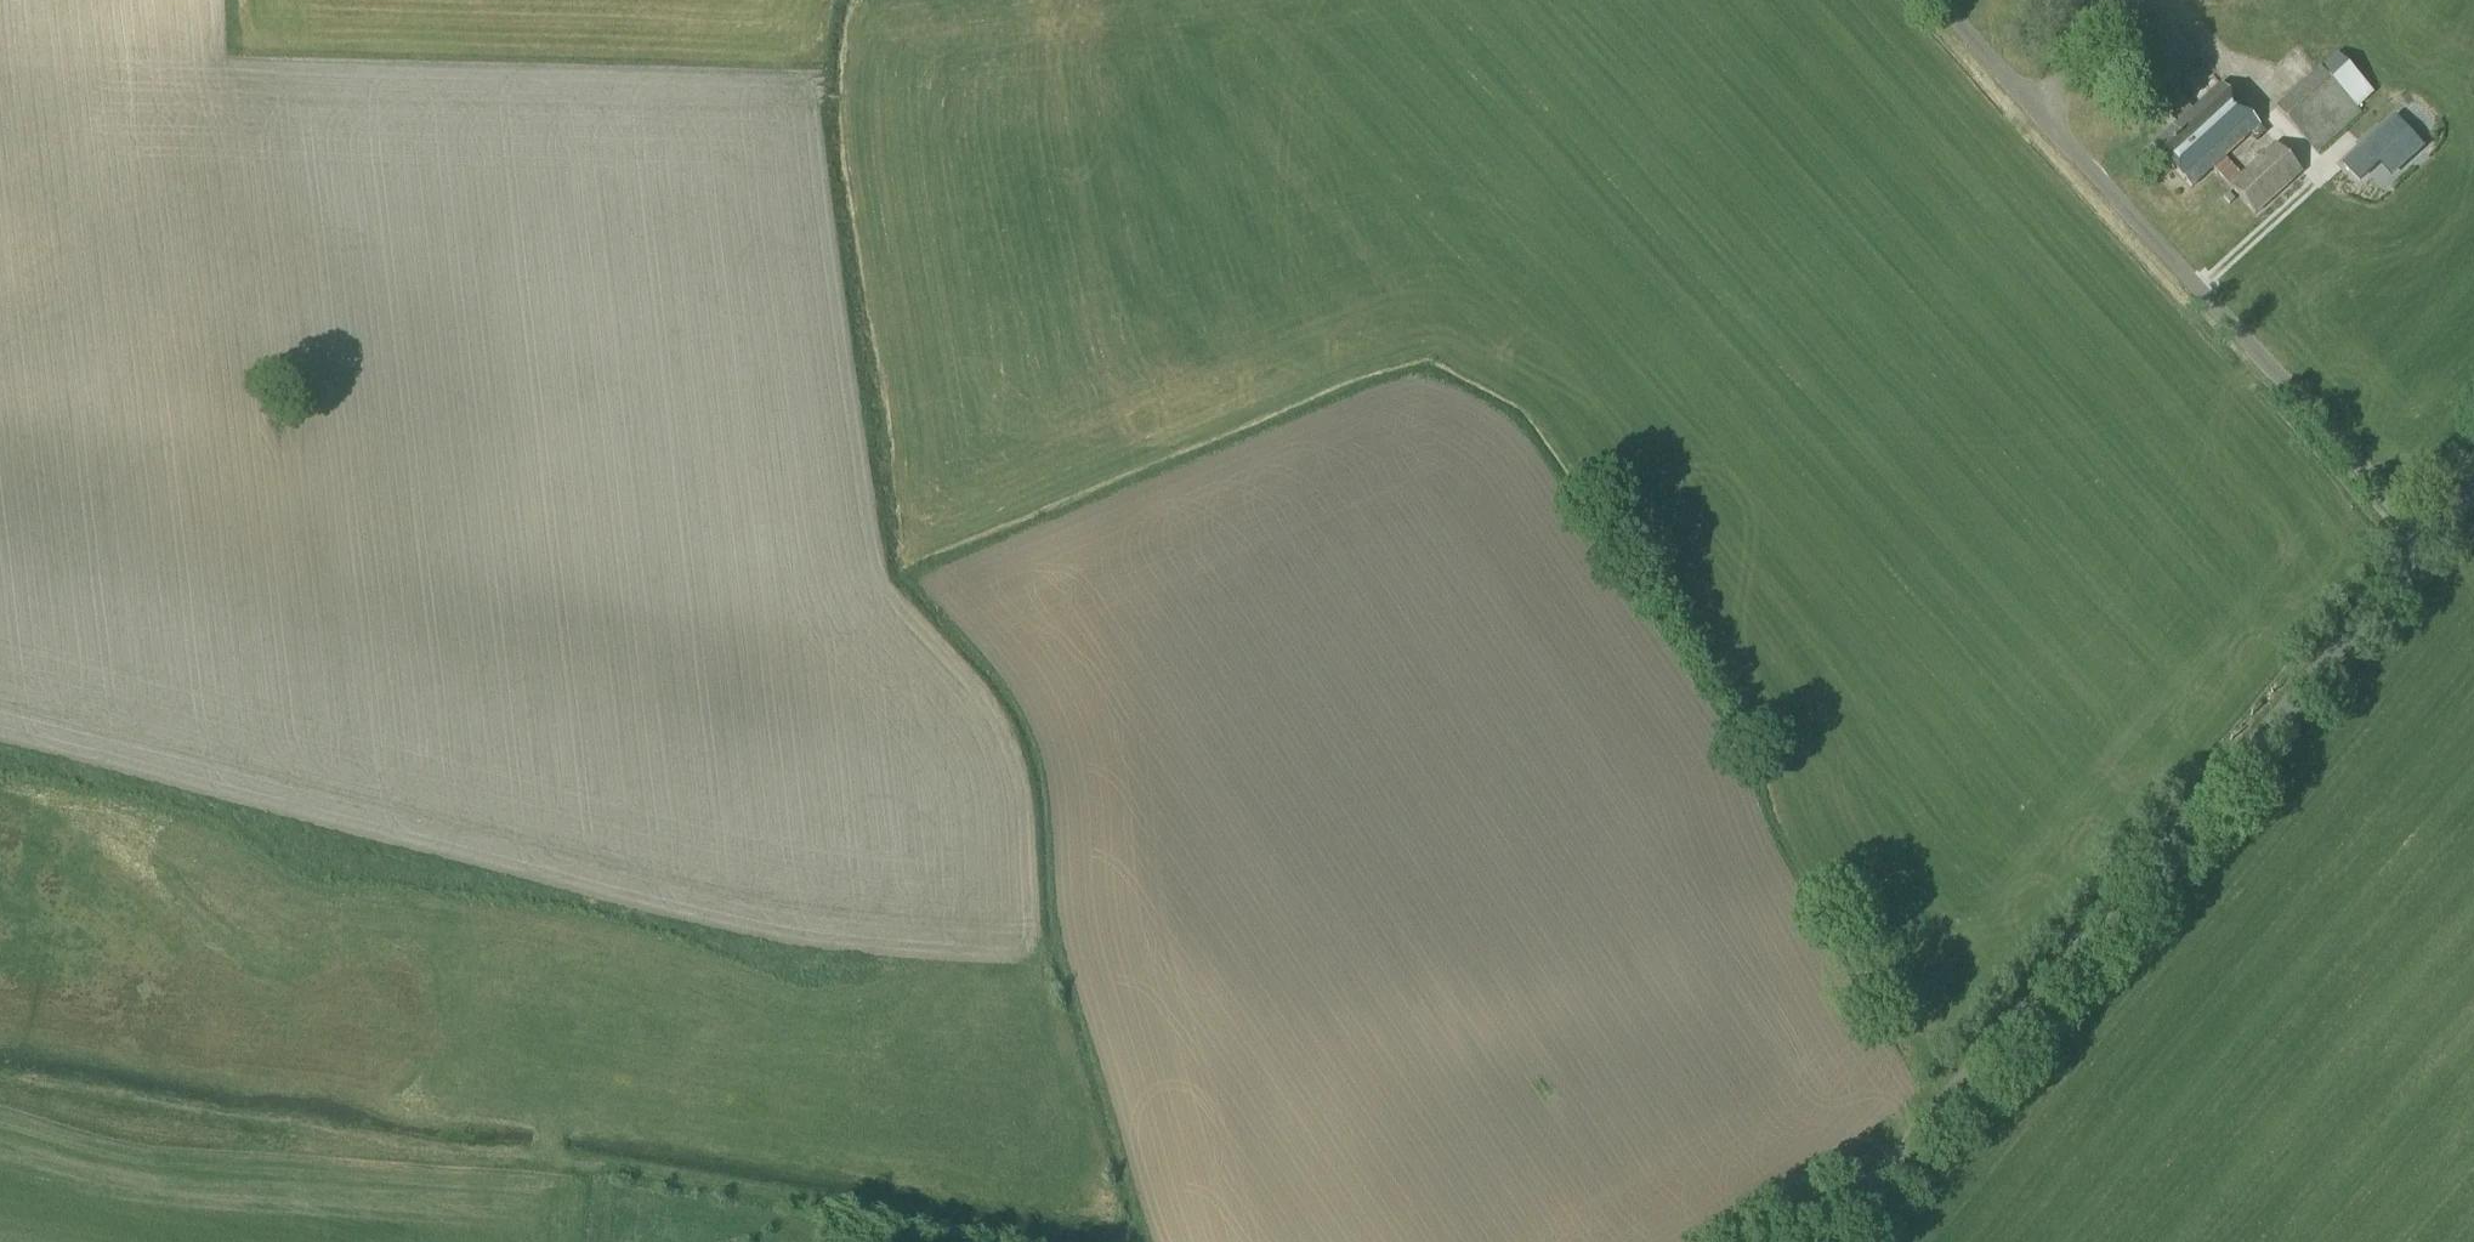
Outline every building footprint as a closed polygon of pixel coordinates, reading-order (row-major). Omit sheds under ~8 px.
[(2192,112),(2166,82),(2194,57),(2163,22),(2119,61),(2166,114),(2172,109),(2183,121),(2154,146),(2191,188),(2213,169),(2253,215),(2300,174),(2275,145),(2240,176),(2225,158),(2259,128),(2222,86),(2192,112)] [(2316,154),(2360,114),(2356,110),(2373,94),(2336,54),(2275,110),(2316,154)] [(2341,166),(2359,185),(2378,167),(2395,151),(2407,165),(2424,149),(2395,117),(2341,166)]
